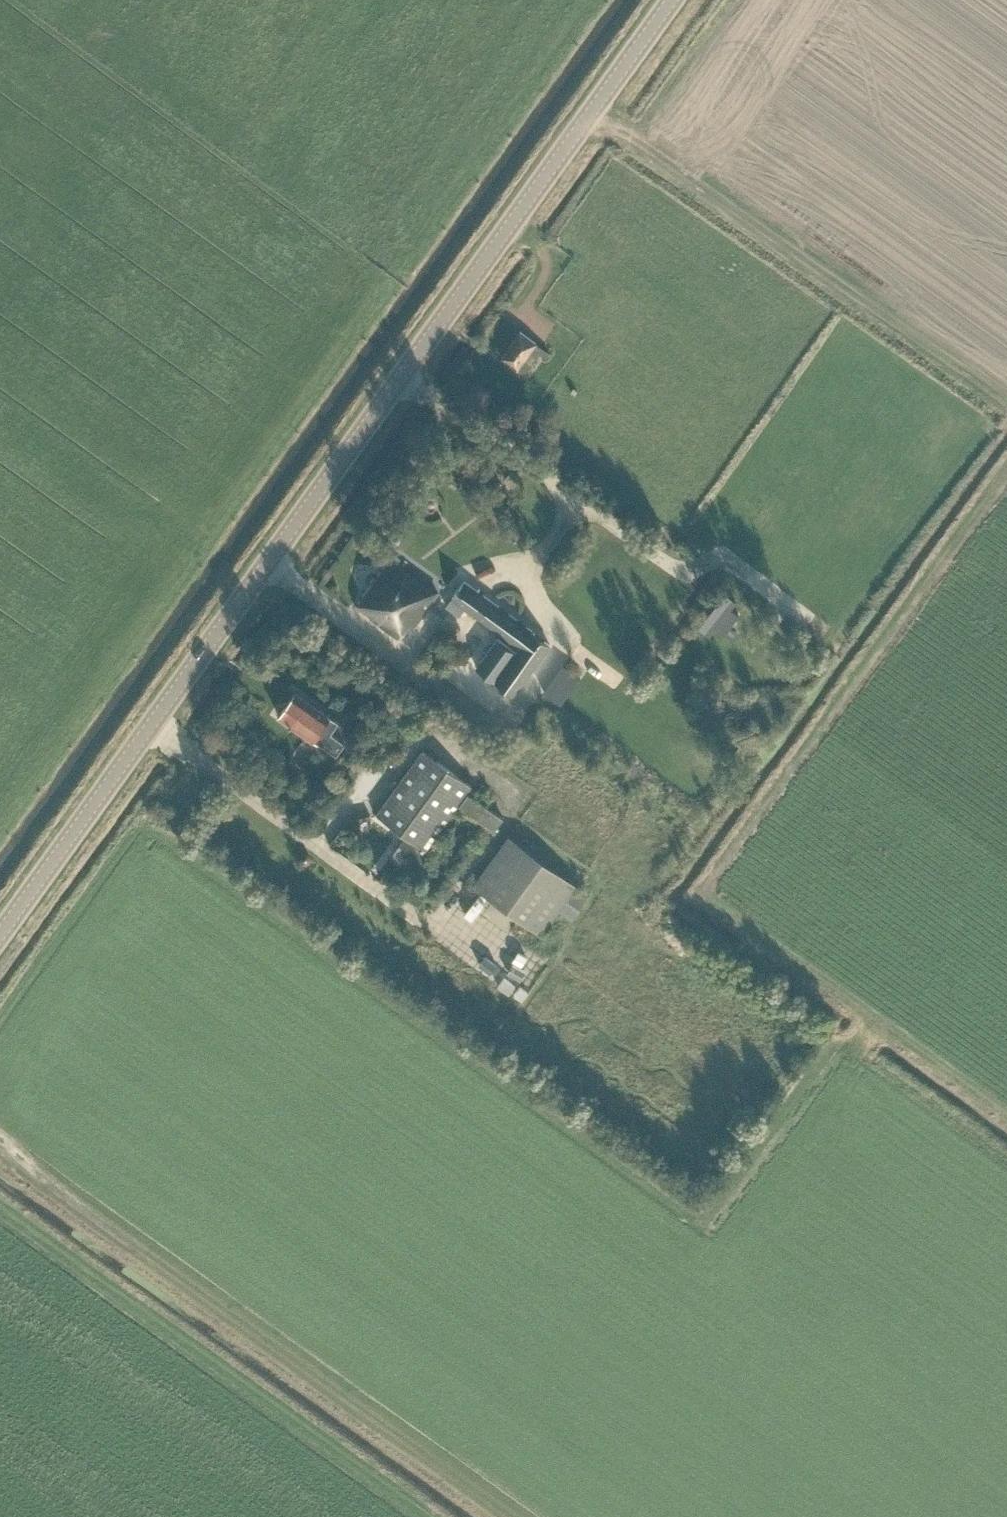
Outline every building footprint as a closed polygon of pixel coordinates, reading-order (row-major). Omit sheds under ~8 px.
[(519,329),(500,355),(524,373),(539,351),(547,356),(550,350),(519,329)] [(512,469),(505,477),(514,484),(520,475),(512,469)] [(452,474),(447,481),(454,487),(460,481),(452,474)] [(390,556),(355,604),(398,636),(407,623),(412,626),(437,592),(397,562),(400,559),(396,555),(393,559),(390,556)] [(464,581),(452,597),(519,647),(516,651),(499,638),(477,668),(482,672),(512,694),(549,644),(464,581)] [(726,591),(699,624),(710,632),(716,624),(733,638),(739,630),(731,623),(739,613),(730,606),(736,599),(726,591)] [(552,679),(544,690),(560,702),(569,691),(552,679)] [(295,690),(278,714),(320,744),(336,754),(344,742),(327,730),(335,719),(295,690)] [(422,749),(376,812),(425,847),(471,784),(422,749)] [(469,791),(460,803),(495,828),(504,816),(469,791)] [(588,895),(574,885),(575,883),(508,834),(473,883),(540,932),(558,907),(572,917),(588,895)] [(404,836),(399,842),(408,849),(413,843),(404,836)]
